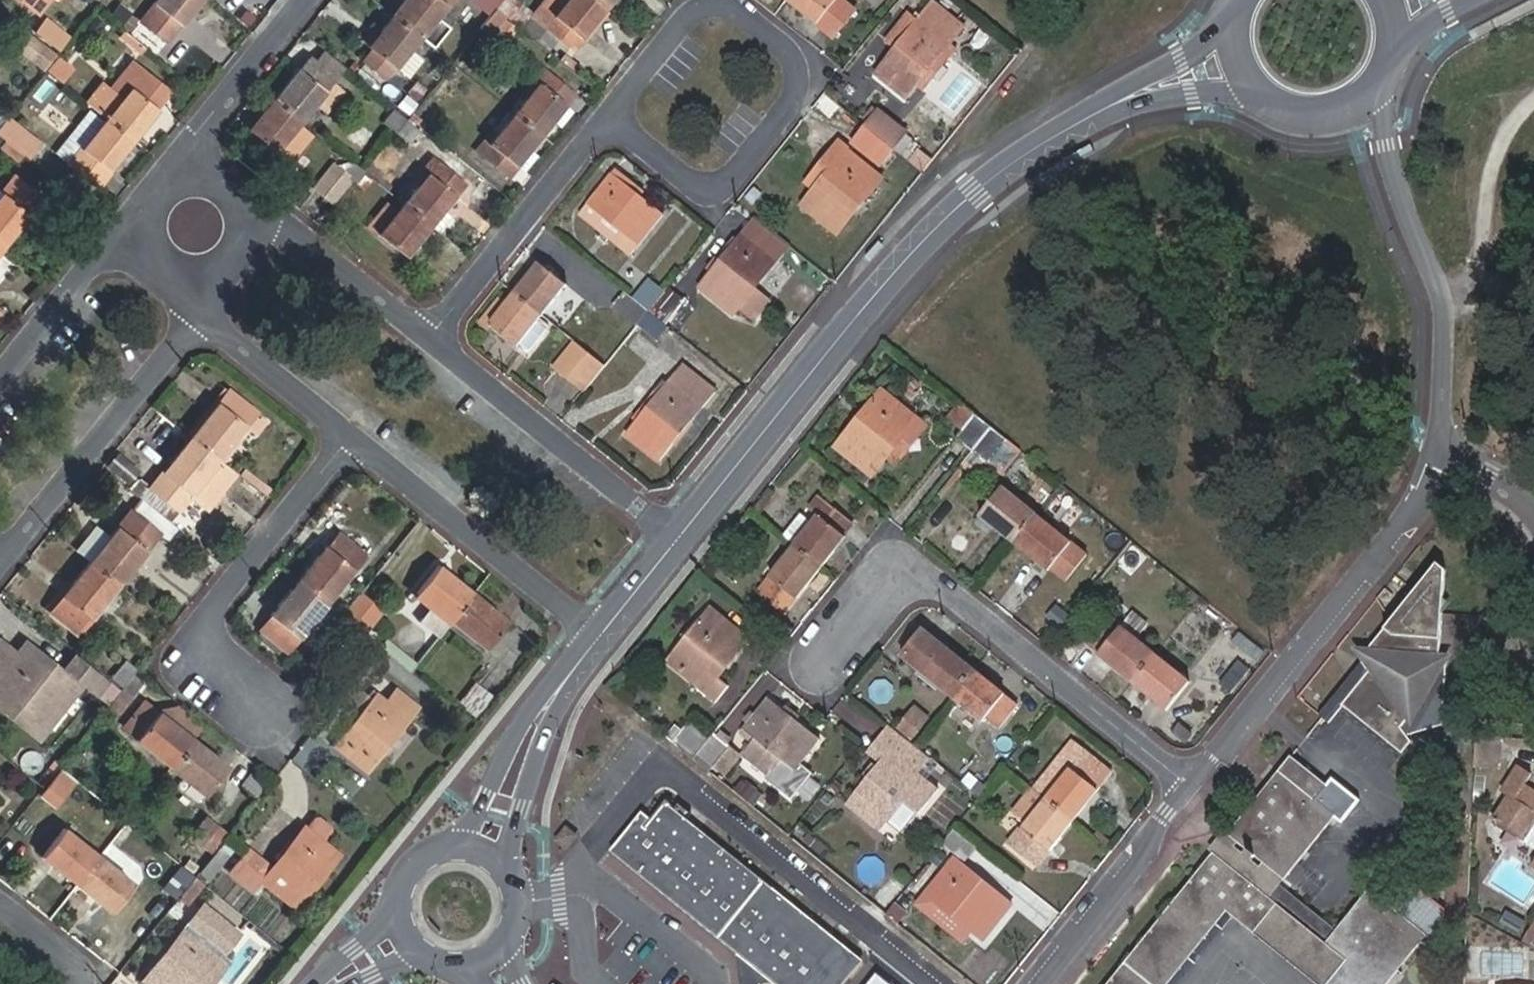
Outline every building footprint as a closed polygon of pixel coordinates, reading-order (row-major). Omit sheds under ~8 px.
[(39,15),(50,0),(20,0),(39,15)] [(201,0),(157,0),(129,34),(155,56),(201,0)] [(393,16),(420,37),(444,7),(436,0),(405,0),(393,16)] [(485,0),(479,0),(476,4),(491,16),(496,9),(485,0)] [(496,9),(504,0),(485,0),(496,9)] [(607,8),(597,0),(546,0),(533,15),(574,48),(607,8)] [(818,25),(834,39),(855,13),(840,0),(838,0),(818,25)] [(919,20),(911,14),(888,43),(895,49),(877,73),(908,98),(921,82),(928,88),(971,34),(932,3),(919,20)] [(420,37),(393,16),(367,48),(393,69),(420,37)] [(14,54),(39,73),(52,57),(28,37),(14,54)] [(74,69),(58,56),(46,71),(62,83),(74,69)] [(307,59),(273,100),(301,122),(334,80),(307,59)] [(106,119),(134,141),(173,92),(134,61),(108,92),(120,101),(106,119)] [(542,135),(564,107),(574,95),(541,70),(524,92),(527,95),(513,112),(542,135)] [(301,122),(273,100),(248,131),(286,162),(308,134),(298,126),(301,122)] [(96,188),(134,141),(106,119),(91,106),(58,148),(72,159),(68,166),(96,188)] [(409,118),(394,107),(382,122),(397,134),(409,118)] [(542,135),(549,141),(571,113),(564,107),(542,135)] [(866,127),(896,151),(910,133),(880,109),(866,127)] [(518,164),(542,135),(513,112),(495,134),(492,131),(477,150),(509,176),(518,164)] [(409,118),(397,134),(410,144),(422,129),(409,118)] [(26,160),(38,145),(7,120),(0,128),(0,140),(26,160)] [(882,167),(896,151),(866,127),(852,144),(882,167)] [(542,135),(518,164),(525,170),(549,141),(542,135)] [(795,199),(804,207),(849,151),(840,144),(795,199)] [(838,233),(882,177),(849,151),(804,207),(838,233)] [(403,204),(430,226),(464,183),(432,156),(411,183),(416,187),(403,204)] [(351,181),(356,185),(365,174),(350,162),(343,171),(334,164),(314,188),(333,203),(351,181)] [(665,215),(613,174),(588,205),(614,225),(640,246),(665,215)] [(5,246),(42,199),(14,177),(2,191),(0,194),(0,242),(5,246)] [(406,257),(430,226),(403,204),(378,236),(406,257)] [(614,225),(588,205),(581,215),(606,235),(614,225)] [(743,234),(700,290),(735,317),(779,262),(743,234)] [(540,265),(515,295),(543,317),(567,287),(540,265)] [(649,313),(665,293),(649,280),(633,300),(649,313)] [(666,327),(686,302),(669,289),(665,293),(649,313),(666,327)] [(633,300),(625,293),(613,309),(637,328),(639,325),(649,313),(633,300)] [(543,317),(515,295),(507,305),(499,298),(481,320),(517,349),(543,317)] [(669,328),(678,336),(697,311),(686,302),(666,327),(669,328)] [(10,312),(0,304),(0,323),(10,312)] [(659,341),(669,328),(666,327),(649,313),(639,325),(659,341)] [(543,317),(517,349),(525,355),(532,354),(554,326),(543,317)] [(556,368),(570,380),(590,355),(576,344),(556,368)] [(570,380),(585,392),(605,368),(590,355),(570,380)] [(660,463),(717,392),(683,365),(626,436),(660,463)] [(190,438),(219,461),(257,414),(229,391),(190,438)] [(887,454),(915,419),(881,392),(837,447),(871,474),(887,454)] [(958,427),(968,412),(956,403),(945,418),(958,427)] [(992,426),(976,413),(955,439),(972,452),(992,426)] [(926,427),(915,419),(887,454),(899,463),(926,427)] [(992,426),(972,452),(988,464),(1008,440),(992,426)] [(177,512),(219,461),(190,438),(149,489),(153,492),(177,512)] [(979,515),(1015,544),(1038,516),(1002,487),(979,515)] [(144,502),(169,522),(177,512),(153,492),(144,502)] [(783,537),(794,545),(822,568),(846,537),(843,535),(852,523),(817,496),(807,508),(817,516),(811,523),(801,515),(783,537)] [(90,561),(119,584),(161,533),(131,509),(110,536),(90,561)] [(1038,516),(1015,544),(1049,571),(1071,543),(1038,516)] [(77,550),(90,561),(110,536),(97,526),(77,550)] [(298,581),(326,604),(367,554),(339,531),(298,581)] [(822,568),(794,545),(756,593),(785,616),(822,568)] [(77,637),(119,584),(90,561),(48,614),(77,637)] [(1438,562),(1424,580),(1445,596),(1447,569),(1438,562)] [(451,622),(474,593),(438,565),(415,593),(451,622)] [(1424,580),(1416,591),(1444,613),(1445,596),(1424,580)] [(287,651),(326,604),(298,581),(259,629),(287,651)] [(1444,613),(1416,591),(1363,659),(1364,661),(1366,664),(1334,704),(1341,709),(1367,730),(1370,726),(1395,747),(1404,735),(1391,723),(1400,712),(1405,716),(1442,667),(1436,663),(1441,656),(1444,613)] [(508,621),(474,593),(451,622),(485,650),(508,621)] [(380,610),(359,594),(341,616),(361,633),(380,610)] [(1052,604),(1044,618),(1058,626),(1066,612),(1052,604)] [(727,687),(719,681),(709,673),(736,638),(716,621),(720,615),(710,607),(664,664),(715,703),(727,687)] [(1133,612),(1121,627),(1137,639),(1148,625),(1133,612)] [(709,673),(719,681),(751,640),(720,615),(716,621),(736,638),(709,673)] [(1132,683),(1156,654),(1137,639),(1121,627),(1097,655),(1132,683)] [(952,697),(974,670),(922,629),(900,656),(952,697)] [(1233,640),(1249,654),(1256,645),(1239,631),(1233,640)] [(20,649),(17,654),(0,641),(0,702),(5,697),(48,730),(82,688),(62,672),(56,678),(20,649)] [(26,643),(20,649),(56,678),(62,672),(26,643)] [(391,643),(385,652),(412,670),(419,660),(391,643)] [(1189,681),(1156,654),(1132,683),(1166,710),(1189,681)] [(1230,691),(1247,670),(1235,661),(1218,681),(1230,691)] [(1364,661),(1320,716),(1330,723),(1341,709),(1334,704),(1366,664),(1364,661)] [(493,671),(483,663),(475,673),(486,682),(493,671)] [(122,690),(134,674),(122,665),(110,680),(122,690)] [(1017,704),(974,670),(952,697),(982,721),(986,716),(1000,727),(1017,704)] [(145,684),(134,674),(122,690),(133,699),(145,684)] [(476,717),(493,696),(475,682),(460,700),(465,705),(464,707),(476,717)] [(366,773),(420,705),(398,687),(387,700),(377,691),(332,746),(366,773)] [(0,702),(0,709),(40,740),(48,730),(5,697),(0,702)] [(819,739),(768,698),(743,729),(795,770),(819,739)] [(171,767),(192,740),(144,701),(122,727),(171,767)] [(842,702),(836,715),(873,732),(879,720),(842,702)] [(909,739),(927,714),(910,702),(892,727),(909,739)] [(692,717),(672,742),(693,759),(697,754),(713,734),(692,717)] [(913,745),(893,728),(880,745),(888,752),(879,764),(846,805),(881,832),(903,803),(918,815),(939,790),(924,778),(917,773),(930,758),(913,745)] [(730,747),(713,734),(697,754),(714,768),(730,747)] [(1502,737),(1477,734),(1476,764),(1499,765),(1502,737)] [(229,769),(192,740),(171,767),(207,795),(229,769)] [(888,752),(880,745),(870,757),(879,764),(888,752)] [(1046,799),(1073,820),(1112,771),(1087,751),(1077,763),(1061,751),(1032,787),(1046,799)] [(1279,774),(1228,837),(1284,881),(1335,818),(1348,802),(1292,757),(1279,774)] [(1494,820),(1523,838),(1519,844),(1533,854),(1533,791),(1524,785),(1532,774),(1517,765),(1501,790),(1509,796),(1494,820)] [(978,797),(994,778),(981,768),(972,780),(976,783),(970,791),(978,797)] [(53,807),(72,784),(56,772),(38,795),(53,807)] [(661,798),(647,816),(624,846),(795,983),(845,983),(864,961),(683,816),(661,798)] [(1036,867),(1073,820),(1046,799),(1010,846),(1036,867)] [(642,812),(610,851),(738,954),(737,955),(740,983),(795,983),(624,846),(647,816),(642,812)] [(213,856),(216,852),(230,834),(207,814),(189,835),(213,856)] [(295,908),(340,853),(306,826),(272,868),(248,848),(228,872),(255,893),(263,883),(295,908)] [(42,856),(77,884),(99,856),(65,829),(42,856)] [(965,861),(976,847),(953,829),(942,843),(965,861)] [(1284,881),(1228,837),(1213,855),(1269,900),(1280,887),(1284,881)] [(195,878),(204,885),(225,860),(216,852),(213,856),(195,878)] [(1213,855),(1110,983),(1170,983),(1227,914),(1315,983),(1390,983),(1427,937),(1369,891),(1336,931),(1325,945),(1269,900),(1213,855)] [(99,856),(77,884),(112,912),(134,884),(99,856)] [(926,894),(970,928),(982,938),(1009,904),(953,860),(926,894)] [(178,900),(179,899),(195,878),(181,866),(163,888),(178,900)] [(188,906),(204,885),(195,878),(179,899),(188,906)] [(1280,887),(1269,900),(1325,945),(1336,931),(1280,887)] [(961,938),(970,928),(926,894),(918,904),(961,938)] [(232,940),(208,920),(198,933),(188,925),(144,979),(150,983),(196,983),(232,940)] [(1523,939),(1533,945),(1533,922),(1523,939)] [(876,976),(869,983),(887,983),(876,976)]
